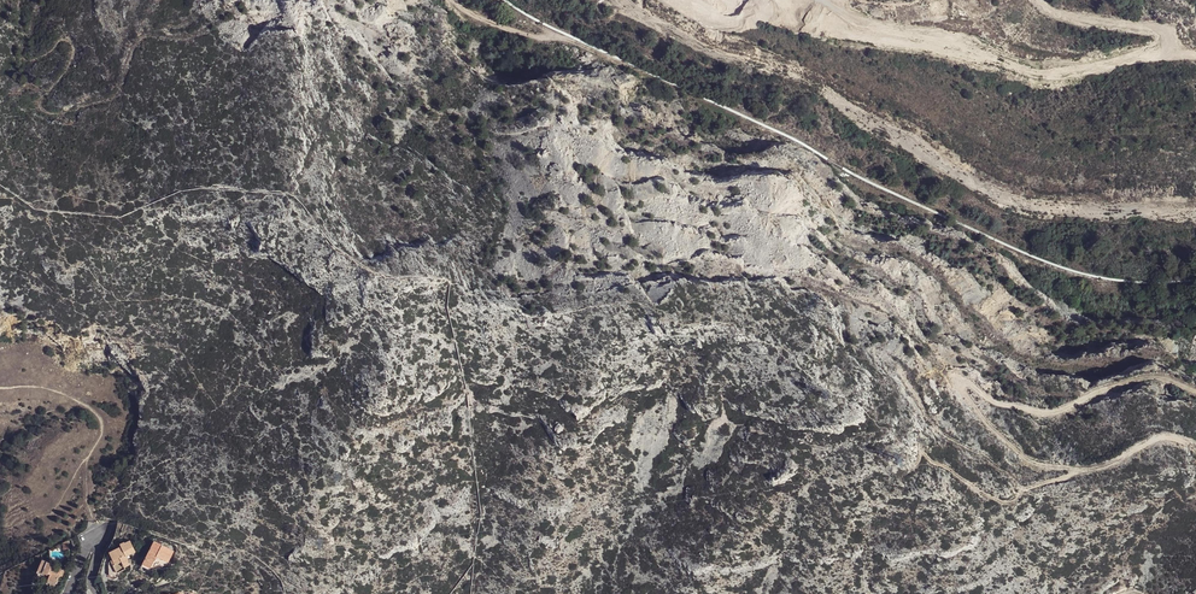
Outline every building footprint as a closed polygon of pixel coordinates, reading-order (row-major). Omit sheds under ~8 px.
[(635,232),(646,232),(646,225),(652,226),(652,222),(636,222),(635,232)] [(128,539),(123,541),(122,540),(117,541),(119,544),(106,549),(109,556),(108,557),(108,558),(108,559),(113,570),(121,567),(121,565),(127,563),(123,554),(132,550),(128,539)] [(173,550),(154,541),(142,564),(150,568),(156,556),(163,559),(168,561),(173,550)] [(167,562),(168,561),(163,559),(156,556),(150,568),(159,564),(167,562)] [(37,570),(47,575),(48,573),(50,574),(48,578),(57,582),(59,575),(62,576),(64,570),(59,568),(58,570),(53,568),(55,565),(42,559),(37,570)] [(107,561),(106,573),(106,574),(108,574),(110,574),(114,572),(113,570),(108,559),(107,561)] [(148,573),(150,568),(142,564),(139,569),(148,573)]
